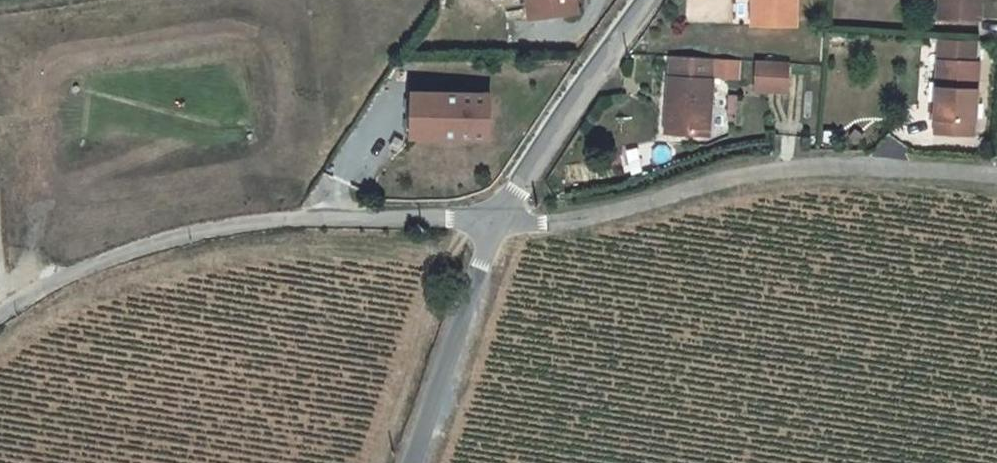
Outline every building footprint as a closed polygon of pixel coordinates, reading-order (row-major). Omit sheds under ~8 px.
[(514,18),(561,13),(560,0),(512,0),(514,18)] [(735,25),(779,27),(780,0),(736,0),(735,25)] [(968,0),(927,0),(927,21),(968,21),(968,0)] [(965,46),(927,43),(921,125),(961,127),(965,68),(962,68),(965,46)] [(643,110),(641,131),(679,135),(684,80),(709,82),(711,59),(653,53),(651,74),(640,73),(637,109),(643,110)] [(760,63),(732,61),(729,90),(757,93),(760,63)] [(705,125),(707,96),(698,96),(696,124),(705,125)] [(388,97),(388,142),(470,142),(470,98),(388,97)] [(635,131),(641,131),(643,110),(637,109),(635,131)]
